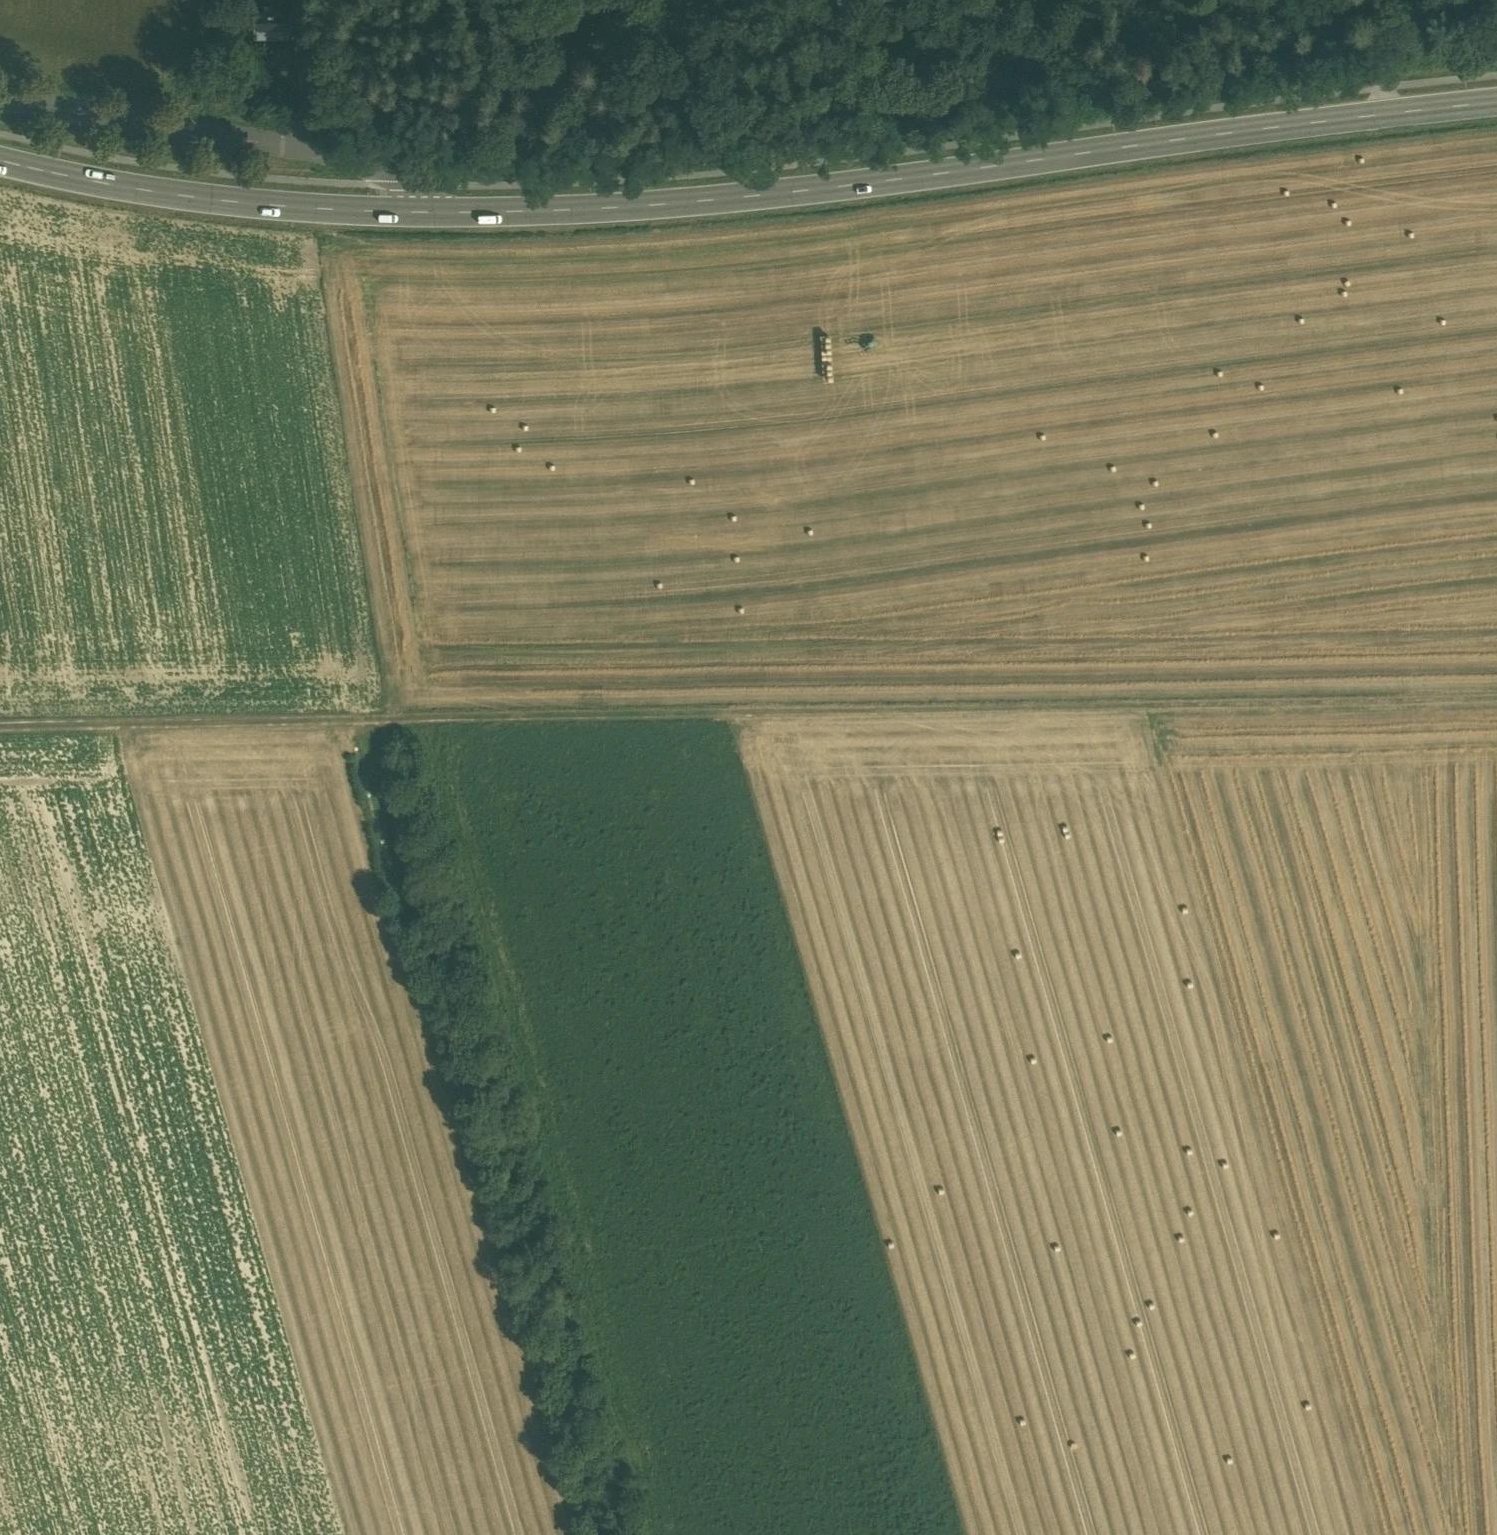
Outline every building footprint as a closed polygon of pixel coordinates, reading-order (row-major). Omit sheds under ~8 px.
[(292,0),(280,0),(254,0),(254,36),(274,35),(275,37),(286,37),(286,35),(292,35),(292,0)]
